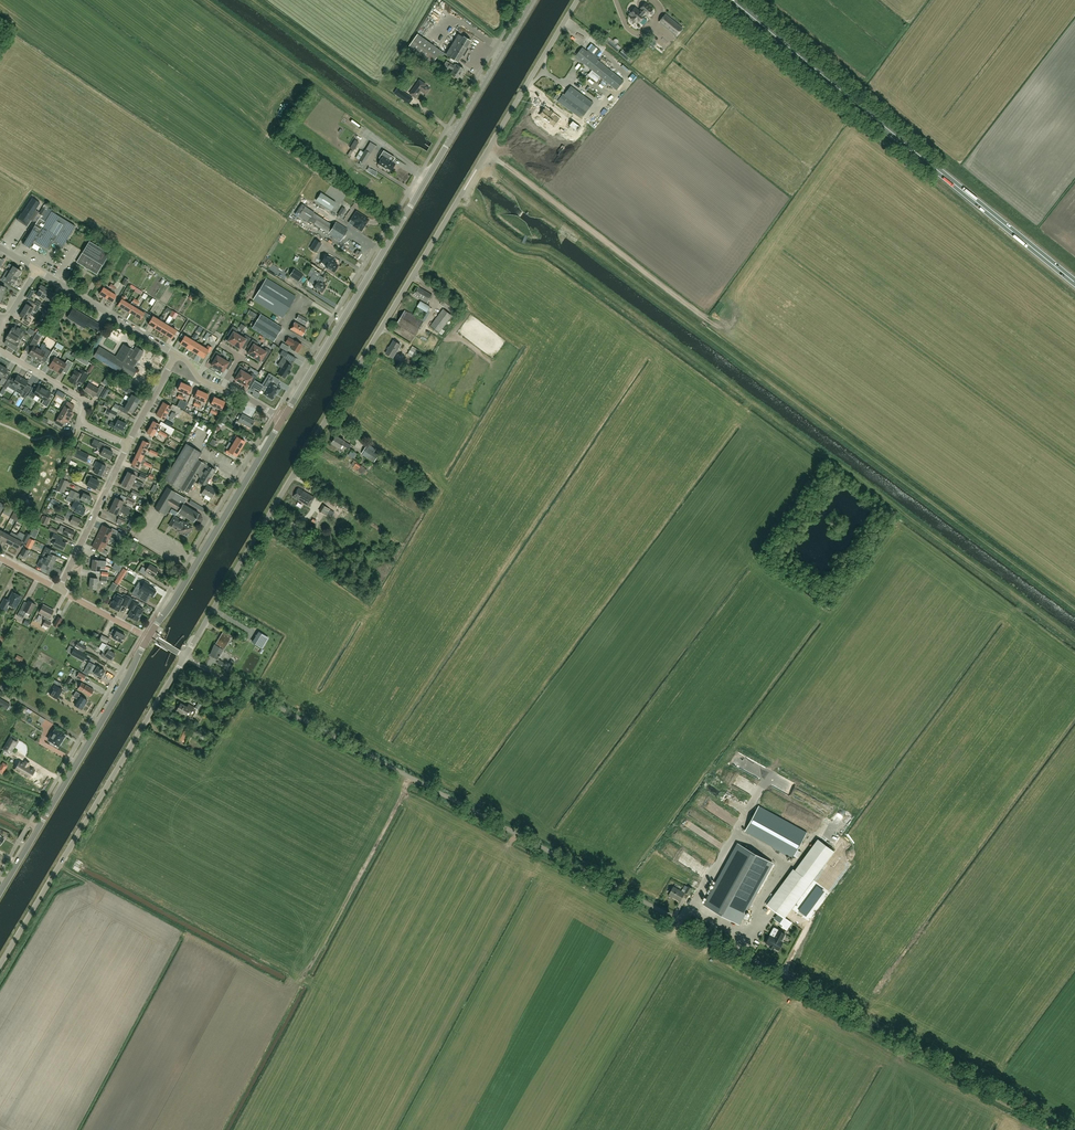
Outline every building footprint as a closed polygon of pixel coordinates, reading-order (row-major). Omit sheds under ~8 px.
[(639,23),(645,16),(646,14),(648,15),(653,10),(645,3),(640,9),(642,10),(640,12),(635,7),(634,9),(633,8),(630,11),(631,12),(629,14),(633,17),(632,19),(635,22),(637,21),(639,23)] [(665,14),(659,22),(676,36),(683,28),(665,14)] [(442,51),(418,34),(409,47),(433,64),(442,51)] [(451,58),(458,62),(463,55),(465,55),(467,51),(466,50),(471,41),(464,37),(464,38),(459,35),(447,55),(452,57),(451,58)] [(591,48),(589,47),(587,49),(596,56),(598,54),(596,53),(598,50),(593,46),(591,48)] [(616,89),(623,80),(584,48),(576,58),(582,62),(616,89)] [(451,64),(451,63),(447,61),(444,65),(448,67),(449,67),(453,70),(451,73),(458,78),(464,70),(455,64),(453,66),(451,64)] [(416,98),(421,91),(426,94),(430,89),(425,85),(426,84),(420,80),(410,94),(416,98)] [(593,104),(571,87),(565,95),(563,94),(558,102),(580,119),(581,120),(593,104)] [(407,100),(410,97),(402,91),(399,94),(407,100)] [(546,109),(542,115),(546,119),(547,118),(550,120),(549,122),(554,126),(560,119),(555,115),(556,114),(551,111),(551,112),(546,109)] [(573,121),(570,126),(577,132),(581,127),(573,121)] [(371,153),(365,150),(359,160),(364,164),(371,153)] [(391,155),(383,150),(379,158),(381,159),(386,162),(387,159),(388,159),(391,155)] [(386,162),(381,159),(378,163),(386,169),(387,168),(391,170),(395,164),(388,159),(387,159),(386,162)] [(331,210),(336,203),(321,193),(316,200),(331,210)] [(32,198),(22,214),(21,214),(18,219),(21,221),(26,224),(30,219),(33,221),(39,212),(35,210),(40,203),(32,198)] [(47,209),(49,207),(44,205),(37,216),(41,219),(43,216),(43,217),(48,210),(47,209)] [(327,234),(339,242),(347,230),(335,222),(333,225),(314,213),(315,212),(305,206),(298,216),(308,222),(309,221),(328,233),(327,234)] [(338,214),(341,217),(346,209),(342,207),(338,214)] [(33,243),(34,242),(48,250),(54,240),(63,246),(75,226),(66,220),(63,224),(57,220),(59,216),(51,211),(47,218),(49,219),(47,223),(39,218),(23,245),(29,248),(33,243)] [(352,218),(356,221),(353,226),(361,231),(369,219),(356,211),(352,218)] [(315,252),(321,244),(315,240),(310,249),(315,252)] [(102,266),(110,254),(107,252),(93,243),(90,241),(82,253),(77,263),(97,275),(102,266)] [(336,267),(338,265),(334,263),(335,260),(326,255),(322,262),(327,265),(326,267),(327,268),(326,268),(329,270),(329,269),(334,272),(336,267)] [(11,268),(9,272),(18,277),(22,271),(13,266),(9,264),(7,266),(11,268)] [(325,278),(319,275),(320,274),(315,271),(316,271),(315,270),(315,269),(312,267),(307,275),(311,277),(309,281),(315,285),(314,287),(315,288),(315,289),(317,290),(317,289),(322,292),(326,285),(322,283),(325,278)] [(291,275),(301,282),(304,276),(294,270),(291,275)] [(14,284),(18,277),(9,272),(7,276),(4,274),(1,280),(6,283),(8,280),(14,284)] [(253,299),(282,318),(295,297),(266,278),(253,299)] [(99,294),(106,298),(113,285),(111,284),(109,287),(110,288),(108,290),(103,287),(99,294)] [(54,301),(51,299),(54,294),(49,291),(48,292),(46,290),(47,288),(41,285),(39,289),(40,290),(37,294),(47,300),(45,304),(50,307),(54,301)] [(106,298),(112,302),(116,295),(113,293),(114,290),(116,287),(113,285),(106,298)] [(428,302),(433,295),(420,287),(415,294),(428,302)] [(118,305),(124,309),(128,302),(124,300),(126,297),(123,296),(121,299),(122,299),(118,305)] [(454,314),(458,307),(445,297),(440,304),(454,314)] [(134,298),(132,302),(130,304),(128,302),(124,309),(129,312),(137,300),(134,298)] [(129,312),(135,316),(138,311),(139,309),(135,307),(137,305),(140,301),(137,300),(129,312)] [(420,301),(418,305),(428,311),(430,307),(420,301)] [(36,313),(39,307),(32,303),(30,306),(26,304),(23,310),(30,314),(32,311),(36,313)] [(98,332),(102,326),(73,308),(67,318),(84,328),(86,325),(97,331),(97,332),(98,332)] [(139,309),(138,311),(135,316),(141,319),(143,315),(147,317),(149,314),(143,310),(142,311),(139,309)] [(452,320),(450,318),(452,315),(443,309),(430,326),(439,333),(446,323),(449,325),(452,320)] [(30,314),(23,310),(19,316),(23,318),(21,321),(28,326),(31,320),(28,318),(30,314)] [(178,314),(176,312),(173,310),(170,316),(175,319),(178,314)] [(397,324),(416,335),(424,322),(406,310),(397,324)] [(273,342),(282,328),(261,314),(252,328),(273,342)] [(296,319),(305,325),(308,320),(299,314),(296,319)] [(154,328),(159,320),(149,315),(147,318),(151,320),(148,324),(154,328)] [(159,320),(154,328),(160,331),(165,324),(162,322),(164,318),(162,316),(159,320)] [(318,329),(321,323),(313,319),(310,326),(318,329)] [(290,331),(301,337),(306,328),(295,322),(290,331)] [(167,325),(165,324),(160,331),(166,334),(170,327),(172,324),(169,323),(167,325)] [(12,327),(9,333),(21,339),(26,331),(15,325),(14,328),(12,327)] [(228,334),(231,336),(227,341),(234,345),(240,335),(233,331),(235,328),(232,326),(228,334)] [(179,333),(170,327),(166,334),(172,338),(174,334),(178,336),(179,333)] [(6,338),(7,338),(3,344),(14,350),(18,343),(19,343),(21,341),(20,340),(21,339),(9,333),(6,338)] [(34,358),(39,348),(36,346),(38,344),(37,344),(41,336),(36,333),(29,346),(31,347),(32,349),(31,350),(30,350),(28,354),(34,358)] [(186,347),(191,340),(181,334),(179,337),(183,339),(180,343),(186,347)] [(244,338),(240,335),(234,345),(240,349),(243,343),(246,345),(251,338),(245,335),(244,338)] [(292,349),(299,353),(303,346),(289,338),(286,344),(292,347),(292,349)] [(254,358),(260,348),(257,346),(258,343),(252,339),(248,346),(251,348),(248,354),(254,358)] [(196,343),(191,340),(186,347),(192,351),(196,343)] [(393,358),(401,345),(394,341),(387,354),(393,358)] [(192,351),(198,354),(202,346),(196,343),(192,351)] [(123,344),(115,357),(99,347),(94,356),(119,371),(121,368),(133,376),(136,370),(133,368),(144,351),(136,346),(134,350),(130,348),(123,344)] [(206,349),(202,346),(198,354),(204,358),(207,351),(209,352),(212,348),(208,345),(206,349)] [(408,354),(415,358),(419,350),(412,346),(410,350),(414,352),(413,353),(410,351),(408,354)] [(43,350),(39,348),(34,358),(41,362),(43,358),(42,357),(43,355),(45,355),(47,357),(51,351),(44,347),(43,350)] [(260,348),(254,358),(260,362),(264,356),(267,358),(271,351),(266,347),(264,350),(260,348)] [(55,370),(60,360),(56,358),(59,353),(53,350),(48,357),(53,360),(49,367),(52,369),(55,370)] [(280,362),(284,365),(278,374),(281,376),(282,376),(285,378),(287,373),(288,374),(290,371),(289,371),(292,366),(290,365),(292,362),(292,361),(288,359),(291,355),(283,350),(280,354),(283,356),(280,362)] [(211,365),(217,369),(223,359),(219,357),(221,354),(216,351),(212,358),(214,359),(211,365)] [(223,359),(217,369),(223,372),(226,367),(229,368),(233,361),(230,360),(229,362),(223,359)] [(57,372),(60,374),(64,367),(69,370),(73,363),(67,360),(65,363),(60,360),(55,370),(57,372)] [(2,365),(0,369),(0,377),(2,378),(0,381),(4,383),(9,375),(5,373),(8,369),(2,365)] [(241,383),(247,373),(243,371),(245,368),(240,365),(235,372),(238,374),(235,379),(241,383)] [(88,373),(81,369),(79,372),(75,370),(69,381),(76,385),(78,381),(82,383),(88,373)] [(250,375),(247,373),(241,383),(246,387),(250,381),(253,383),(257,376),(252,372),(250,375)] [(270,383),(267,388),(276,393),(277,392),(278,393),(281,388),(273,383),(274,381),(276,377),(269,373),(267,377),(270,379),(268,382),(270,383)] [(23,378),(18,375),(15,379),(10,376),(7,381),(3,387),(6,388),(8,386),(15,391),(23,378)] [(26,384),(28,381),(23,378),(15,391),(20,394),(21,396),(24,391),(23,390),(26,384)] [(254,380),(252,384),(257,387),(256,389),(260,391),(262,389),(265,391),(263,394),(267,396),(267,397),(271,400),(272,399),(276,393),(267,388),(254,380)] [(177,390),(183,393),(186,385),(181,382),(177,390)] [(100,394),(104,387),(100,385),(98,389),(88,383),(84,390),(94,396),(97,392),(100,394)] [(36,395),(40,397),(45,388),(39,385),(35,391),(32,389),(28,396),(33,399),(36,395)] [(192,387),(186,385),(183,393),(180,399),(183,400),(186,394),(188,395),(192,387)] [(47,398),(51,392),(45,388),(40,397),(44,399),(41,404),(47,407),(51,400),(47,398)] [(128,402),(136,406),(140,399),(133,395),(135,392),(129,388),(127,392),(132,395),(128,402)] [(198,403),(199,400),(203,392),(197,390),(194,397),(196,399),(194,405),(196,406),(198,403)] [(203,392),(199,400),(205,402),(208,395),(203,392)] [(215,410),(216,407),(219,400),(214,397),(211,405),(213,406),(210,412),(213,414),(215,410)] [(183,400),(180,399),(177,406),(184,409),(187,402),(183,400)] [(225,402),(219,400),(216,407),(221,410),(225,402)] [(62,407),(60,411),(71,418),(73,413),(71,412),(72,410),(74,406),(67,402),(63,408),(62,407)] [(132,413),(136,406),(128,402),(124,408),(119,405),(117,409),(127,414),(129,411),(132,413)] [(168,413),(171,407),(163,402),(160,409),(168,413)] [(111,409),(111,410),(107,408),(105,413),(108,415),(114,418),(117,412),(112,409),(111,409)] [(164,419),(168,413),(160,409),(156,415),(164,419)] [(68,422),(71,418),(60,411),(58,415),(59,416),(55,422),(62,426),(65,422),(65,423),(66,421),(68,422)] [(237,430),(241,423),(250,428),(254,421),(242,414),(239,420),(238,419),(235,421),(232,427),(237,430)] [(123,430),(126,424),(117,420),(115,424),(110,422),(109,425),(118,430),(119,429),(123,430)] [(156,430),(159,425),(153,421),(150,427),(156,430)] [(156,430),(150,427),(146,433),(153,436),(156,430)] [(236,438),(233,444),(240,449),(245,441),(239,438),(241,436),(237,434),(235,437),(236,438)] [(350,448),(352,445),(350,444),(351,443),(337,435),(333,443),(342,448),(344,445),(350,448)] [(96,449),(99,443),(93,440),(90,446),(96,449)] [(146,450),(149,443),(143,440),(140,446),(146,450)] [(180,489),(189,474),(197,460),(201,453),(186,444),(164,480),(180,489)] [(236,456),(240,449),(233,444),(229,450),(227,449),(225,452),(230,455),(231,453),(236,456)] [(369,444),(367,447),(366,447),(362,454),(374,462),(379,455),(374,452),(376,449),(369,444)] [(109,459),(112,452),(100,446),(98,449),(102,450),(100,455),(101,455),(100,456),(103,457),(104,456),(109,459)] [(146,450),(140,446),(137,452),(143,456),(146,450)] [(89,455),(76,449),(73,455),(86,462),(89,455)] [(137,452),(134,458),(144,463),(145,464),(146,462),(146,461),(142,459),(143,456),(137,452)] [(138,468),(139,464),(143,466),(143,465),(144,463),(134,458),(131,465),(138,468)] [(205,487),(207,485),(215,470),(197,460),(189,474),(196,478),(197,478),(194,476),(196,473),(199,474),(197,476),(200,478),(197,484),(202,486),(205,487)] [(353,467),(361,473),(365,468),(362,465),(361,466),(356,463),(357,462),(354,460),(351,465),(354,466),(353,467)] [(101,476),(105,466),(96,461),(93,467),(95,468),(93,472),(101,476)] [(127,472),(124,478),(141,487),(143,483),(134,479),(135,476),(127,472)] [(187,493),(196,478),(189,474),(180,489),(187,493)] [(86,485),(95,489),(98,481),(93,478),(92,479),(90,477),(90,478),(87,476),(85,480),(88,481),(86,485)] [(141,487),(124,478),(121,485),(129,489),(131,485),(134,487),(134,486),(138,488),(139,486),(141,487)] [(67,481),(64,480),(61,479),(58,485),(56,490),(62,493),(67,481)] [(211,498),(212,497),(216,490),(207,485),(205,487),(201,494),(204,496),(205,494),(211,498)] [(199,514),(183,504),(186,500),(180,497),(181,496),(175,492),(167,487),(155,508),(166,515),(171,506),(179,511),(178,513),(193,522),(195,523),(198,523),(200,522),(202,520),(202,517),(200,515),(198,514),(199,514)] [(295,497),(310,506),(315,498),(300,488),(295,497)] [(71,489),(68,496),(79,502),(81,499),(88,503),(91,497),(83,493),(82,495),(75,491),(71,489)] [(131,494),(142,499),(145,500),(146,497),(145,496),(145,497),(143,496),(143,495),(132,490),(131,494)] [(331,495),(328,500),(332,503),(331,505),(334,507),(339,500),(331,495)] [(85,509),(82,507),(84,504),(79,502),(68,496),(66,500),(73,503),(71,507),(75,509),(74,511),(83,515),(85,509)] [(115,498),(112,505),(129,513),(131,510),(122,505),(123,502),(115,498)] [(128,516),(129,513),(112,505),(109,511),(117,515),(119,511),(128,516)] [(326,516),(328,512),(333,515),(335,512),(330,509),(324,505),(321,509),(322,509),(321,512),(323,514),(326,516)] [(69,522),(77,526),(80,519),(72,516),(73,514),(68,511),(65,517),(71,519),(69,522)] [(50,518),(44,515),(43,517),(42,516),(40,521),(41,521),(41,522),(46,525),(50,518)] [(54,519),(63,523),(65,519),(57,515),(54,519)] [(191,528),(191,527),(174,517),(169,525),(172,527),(171,527),(177,531),(185,537),(187,536),(191,528)] [(74,532),(65,528),(61,525),(58,531),(63,533),(62,534),(68,537),(68,535),(72,537),(74,532)] [(99,532),(100,532),(110,537),(112,533),(116,534),(118,531),(112,528),(112,529),(103,525),(101,529),(100,529),(99,532)] [(3,532),(0,537),(0,540),(5,543),(9,535),(3,532)] [(95,539),(96,539),(107,544),(109,540),(113,541),(114,539),(110,537),(100,532),(98,536),(97,536),(95,539)] [(18,549),(21,542),(22,541),(26,543),(30,535),(26,533),(23,538),(17,535),(15,538),(11,546),(18,549)] [(52,545),(62,550),(65,543),(62,542),(63,539),(53,534),(50,539),(54,541),(52,545)] [(9,535),(5,543),(11,546),(15,538),(9,535)] [(29,538),(25,547),(31,549),(35,541),(29,538)] [(104,550),(107,544),(96,539),(95,543),(94,543),(92,546),(101,551),(101,552),(106,555),(108,552),(104,550)] [(313,549),(320,554),(324,548),(321,546),(320,548),(316,545),(313,549)] [(46,547),(42,556),(55,562),(57,556),(54,555),(55,552),(52,550),(46,547)] [(46,570),(48,566),(52,567),(55,562),(42,556),(37,565),(46,570)] [(92,559),(91,565),(105,567),(106,559),(101,556),(101,560),(92,559)] [(146,572),(154,576),(158,569),(150,564),(146,569),(142,566),(139,572),(144,575),(146,572)] [(88,588),(96,589),(97,578),(90,577),(88,588)] [(139,582),(136,587),(150,596),(152,597),(153,594),(154,595),(156,591),(149,587),(150,585),(145,581),(143,585),(139,582)] [(146,602),(150,596),(136,587),(132,594),(135,595),(135,596),(146,602)] [(15,608),(21,597),(20,597),(20,595),(18,594),(17,595),(12,592),(8,600),(4,598),(0,606),(0,607),(6,611),(9,605),(15,608)] [(115,595),(109,606),(113,608),(114,609),(116,611),(117,610),(118,611),(122,604),(125,606),(129,598),(123,595),(123,596),(118,593),(116,596),(115,595)] [(132,619),(137,621),(142,610),(136,606),(138,603),(132,600),(128,608),(131,610),(128,616),(129,617),(129,618),(132,619)] [(23,618),(24,616),(26,612),(30,614),(35,604),(28,601),(25,608),(22,606),(17,615),(23,618)] [(45,616),(43,619),(45,620),(43,625),(48,627),(51,622),(47,620),(49,618),(54,610),(43,605),(39,613),(45,616)] [(57,627),(61,619),(58,617),(53,625),(57,627)] [(116,631),(112,629),(111,631),(115,633),(113,637),(113,638),(115,640),(116,639),(121,642),(125,635),(116,631)] [(268,635),(260,630),(254,641),(261,646),(268,635)] [(222,650),(223,651),(232,636),(223,631),(215,645),(216,646),(211,655),(217,659),(222,650)] [(102,634),(99,639),(107,643),(109,638),(102,634)] [(103,651),(100,656),(101,656),(108,660),(109,658),(112,660),(115,654),(109,650),(111,647),(106,644),(102,650),(103,651)] [(82,653),(74,649),(71,655),(79,659),(82,653)] [(92,667),(88,665),(83,672),(87,675),(89,671),(93,673),(93,674),(97,677),(98,676),(101,677),(101,676),(102,677),(104,674),(103,674),(105,671),(97,666),(97,667),(93,665),(92,667)] [(76,677),(83,681),(86,676),(79,672),(75,670),(72,675),(76,677)] [(90,696),(94,690),(86,685),(85,686),(81,684),(78,689),(82,691),(90,696)] [(62,689),(55,685),(49,694),(57,699),(62,689)] [(87,700),(80,696),(81,695),(76,692),(73,697),(78,699),(74,705),(82,709),(87,700)] [(195,712),(192,710),(194,708),(189,705),(187,708),(180,704),(177,711),(186,716),(186,715),(191,718),(195,712)] [(58,746),(65,736),(55,730),(48,740),(58,746)] [(3,749),(11,754),(14,748),(13,747),(6,743),(3,749)] [(22,774),(27,777),(31,769),(25,765),(26,763),(22,761),(21,763),(17,760),(13,768),(17,771),(16,771),(21,774),(22,774)] [(759,807),(745,832),(792,858),(806,833),(759,807)] [(738,844),(704,904),(739,924),(743,917),(747,919),(749,916),(744,914),(772,863),(738,844)] [(811,882),(794,870),(793,869),(767,904),(785,918),(811,882)] [(688,886),(688,887),(685,885),(682,891),(675,887),(670,894),(681,900),(686,892),(689,894),(693,888),(688,886)] [(778,930),(774,937),(770,935),(766,943),(770,946),(769,946),(774,949),(774,948),(778,950),(783,942),(782,941),(785,934),(778,930)]
